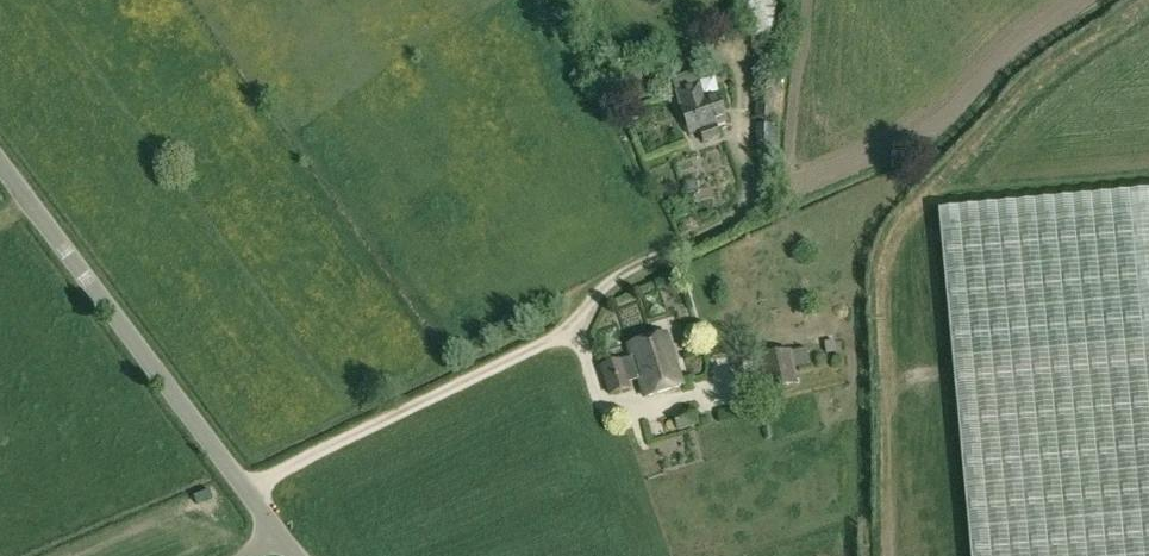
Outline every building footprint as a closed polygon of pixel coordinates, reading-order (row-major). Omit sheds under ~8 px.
[(720,138),(716,126),(726,122),(715,94),(705,98),(699,84),(676,92),(681,107),(679,108),(689,136),(698,132),(702,144),(720,138)] [(783,91),(758,88),(755,118),(780,123),(783,91)] [(755,125),(754,147),(769,149),(771,127),(755,125)] [(938,213),(970,555),(1148,555),(1148,193),(938,213)] [(630,359),(622,361),(622,360),(599,367),(609,397),(630,390),(628,383),(637,380),(643,399),(683,386),(666,334),(627,347),(630,359)] [(759,358),(767,392),(797,386),(793,369),(810,365),(806,349),(790,353),(790,351),(759,358)] [(672,415),(677,432),(698,425),(694,410),(672,415)]
